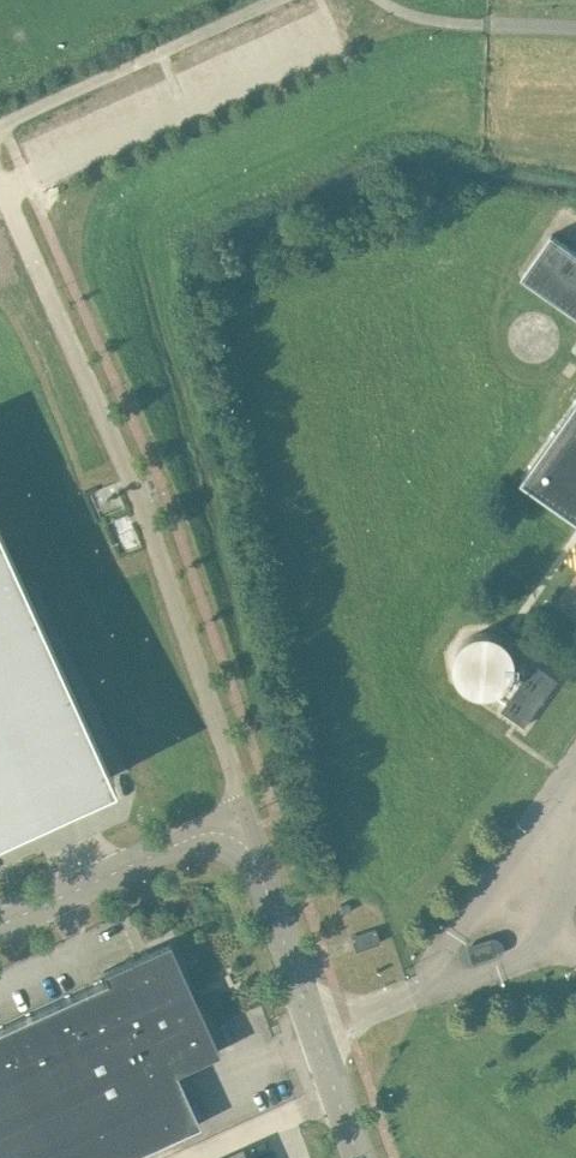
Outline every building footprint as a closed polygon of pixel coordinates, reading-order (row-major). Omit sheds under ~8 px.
[(551,234),(545,242),(521,276),(575,315),(575,252),(551,234)] [(575,515),(575,400),(522,477),(575,515)] [(112,775),(0,528),(0,826),(112,775)] [(501,689),(509,682),(509,681),(514,673),(516,663),(514,652),(510,643),(502,636),(493,632),(482,631),(472,633),(463,639),(457,647),(453,657),(453,667),(456,677),(463,685),(472,691),(482,694),(492,693),(501,689)] [(518,687),(502,709),(525,725),(557,679),(535,663),(518,687)] [(356,934),(350,937),(355,950),(355,951),(380,942),(375,928),(356,934)] [(488,939),(466,946),(471,961),(492,954),(488,939)] [(198,1123),(174,1071),(218,1051),(168,940),(102,971),(105,979),(0,1028),(0,1157),(122,1157),(198,1123)] [(242,1149),(223,1157),(246,1157),(242,1149)]
